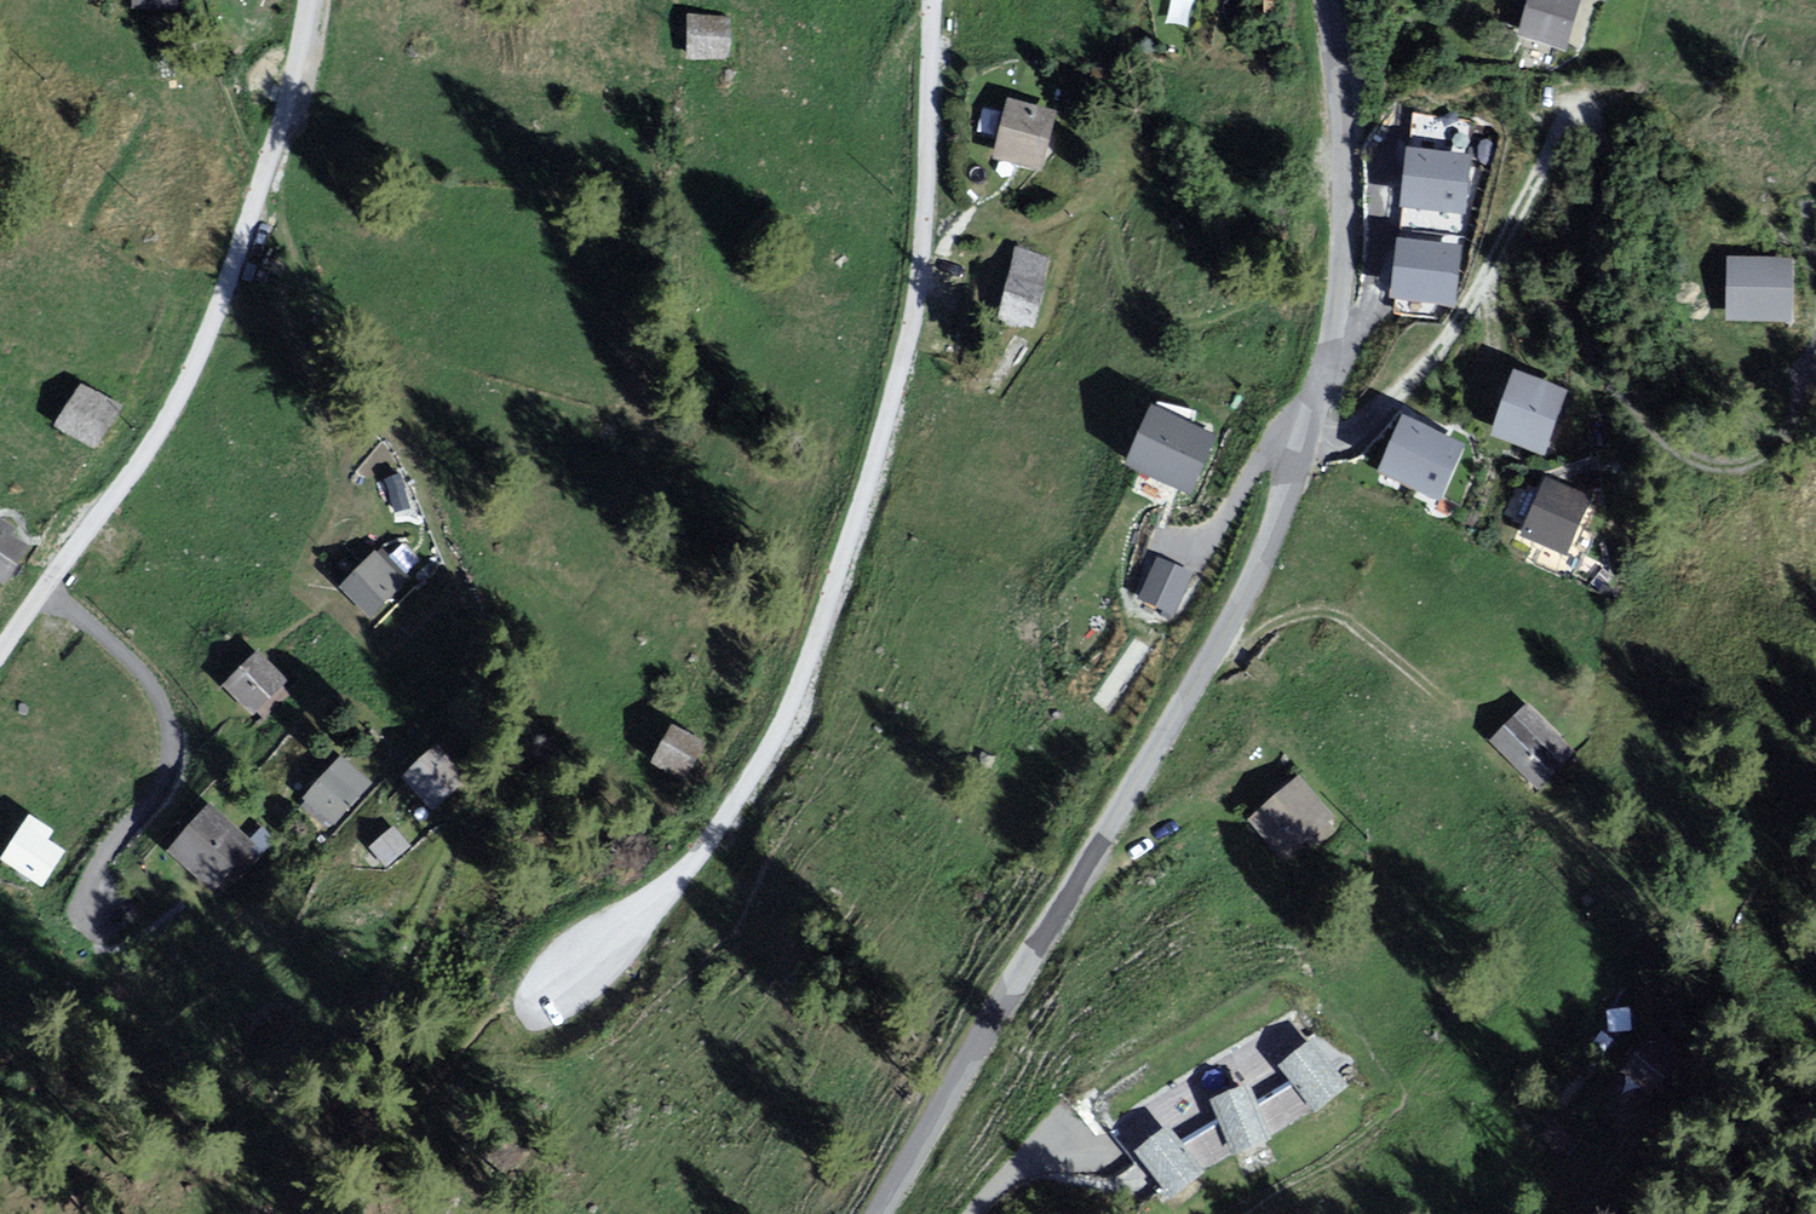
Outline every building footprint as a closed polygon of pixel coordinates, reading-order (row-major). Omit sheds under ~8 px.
[(127,17),(179,20),(179,0),(129,0),(127,17)] [(1518,32),(1566,47),(1582,0),(1529,0),(1518,32)] [(734,18),(686,16),(684,56),(733,57),(734,18)] [(1010,97),(994,158),(1041,170),(1057,109),(1010,97)] [(984,105),(981,125),(1000,128),(1003,108),(984,105)] [(1467,153),(1407,147),(1392,311),(1451,317),(1467,153)] [(1050,255),(1014,247),(997,320),(1033,329),(1050,255)] [(1797,260),(1730,258),(1728,318),(1795,319),(1797,260)] [(1513,372),(1493,436),(1548,453),(1567,388),(1513,372)] [(80,389),(52,433),(97,459),(124,416),(80,389)] [(1222,433),(1154,400),(1123,463),(1191,497),(1222,433)] [(1395,411),(1371,472),(1444,500),(1468,440),(1395,411)] [(408,467),(383,476),(398,516),(422,508),(408,467)] [(1543,474),(1517,535),(1569,558),(1596,497),(1543,474)] [(5,590),(32,557),(13,542),(0,530),(0,587),(5,590)] [(1137,595),(1174,613),(1194,569),(1157,552),(1137,595)] [(369,557),(334,593),(364,624),(402,584),(369,557)] [(256,658),(217,690),(246,724),(285,688),(256,658)] [(1527,703),(1489,738),(1537,789),(1575,754),(1527,703)] [(701,744),(673,729),(657,761),(685,775),(701,744)] [(431,750),(399,786),(430,819),(463,785),(431,750)] [(338,760),(298,806),(329,834),(367,788),(338,760)] [(1300,775),(1245,818),(1281,865),(1337,822),(1300,775)] [(241,844),(203,810),(163,855),(200,890),(241,844)] [(0,855),(0,868),(34,891),(62,856),(45,846),(48,833),(25,819),(0,855)] [(391,833),(365,853),(382,874),(410,851),(391,833)] [(1264,1029),(1284,1057),(1312,1038),(1291,1009),(1264,1029)] [(1313,1039),(1278,1063),(1293,1084),(1315,1111),(1350,1086),(1313,1039)] [(1293,1084),(1255,1106),(1270,1140),(1315,1111),(1293,1084)] [(1247,1085),(1209,1101),(1219,1124),(1232,1156),(1270,1140),(1255,1106),(1247,1085)] [(1219,1124),(1180,1145),(1202,1174),(1232,1156),(1219,1124)] [(1136,1150),(1172,1196),(1202,1174),(1180,1145),(1166,1127),(1136,1150)]
